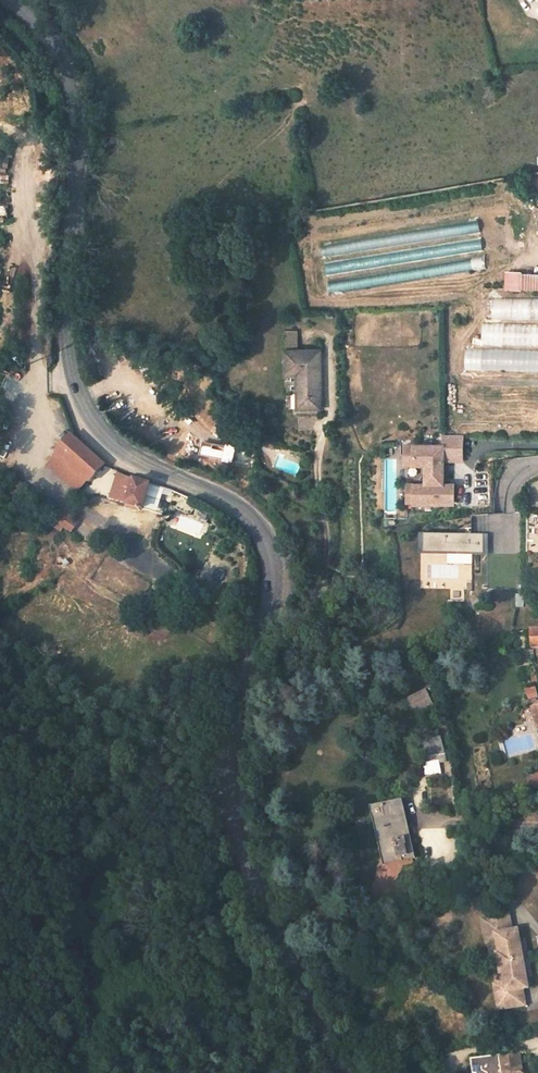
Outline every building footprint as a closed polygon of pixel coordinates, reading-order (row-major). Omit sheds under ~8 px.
[(329,296),(488,271),(486,255),(503,252),(500,235),(480,238),(478,220),(322,247),(329,296)] [(520,270),(519,286),(537,287),(537,270),(520,270)] [(486,298),(483,350),(466,350),(466,370),(537,373),(537,299),(486,298)] [(294,344),(296,337),(288,335),(286,342),(294,344)] [(321,410),(319,352),(285,353),(286,376),(297,376),(298,410),(321,410)] [(265,435),(259,434),(256,443),(261,445),(265,435)] [(71,435),(56,452),(82,476),(89,483),(105,465),(71,435)] [(273,449),(276,440),(265,435),(261,445),(273,449)] [(463,436),(443,435),(444,446),(405,446),(405,468),(427,468),(427,484),(407,484),(407,503),(455,503),(455,485),(444,485),(444,462),(463,462),(463,436)] [(56,452),(46,463),(73,486),(82,476),(56,452)] [(117,502),(143,510),(150,484),(127,477),(123,486),(121,491),(117,502)] [(85,485),(82,493),(96,499),(100,491),(85,485)] [(163,489),(154,488),(152,510),(160,511),(163,489)] [(72,517),(60,509),(53,520),(65,528),(72,517)] [(142,515),(156,519),(156,513),(143,510),(142,515)] [(529,512),(529,551),(537,551),(537,512),(529,512)] [(451,590),(446,584),(428,596),(432,603),(451,590)] [(457,599),(451,590),(432,603),(439,611),(457,599)] [(537,687),(526,690),(529,700),(537,698),(537,692),(537,687)] [(436,707),(427,690),(414,696),(421,710),(422,713),(436,707)] [(409,700),(416,714),(421,710),(414,698),(409,700)] [(532,707),(523,709),(526,720),(534,718),(532,707)] [(447,762),(441,736),(425,739),(429,765),(447,762)] [(406,813),(403,800),(373,807),(384,859),(398,856),(406,860),(416,858),(408,822),(403,823),(402,819),(404,816),(403,813),(406,813)] [(384,859),(386,865),(406,860),(398,856),(384,859)] [(512,915),(485,919),(488,936),(496,934),(498,944),(501,944),(502,953),(499,953),(502,973),(505,973),(507,981),(504,982),(505,992),(497,994),(500,1011),(526,1007),(524,990),(522,979),(528,978),(522,942),(516,943),(514,932),(512,915)] [(496,934),(488,936),(489,946),(498,944),(496,934)] [(530,989),(528,978),(522,979),(524,990),(530,989)] [(505,992),(504,982),(503,982),(496,983),(497,994),(505,992)] [(520,1054),(500,1057),(500,1054),(471,1058),(473,1072),(524,1072),(523,1072),(520,1054)]
